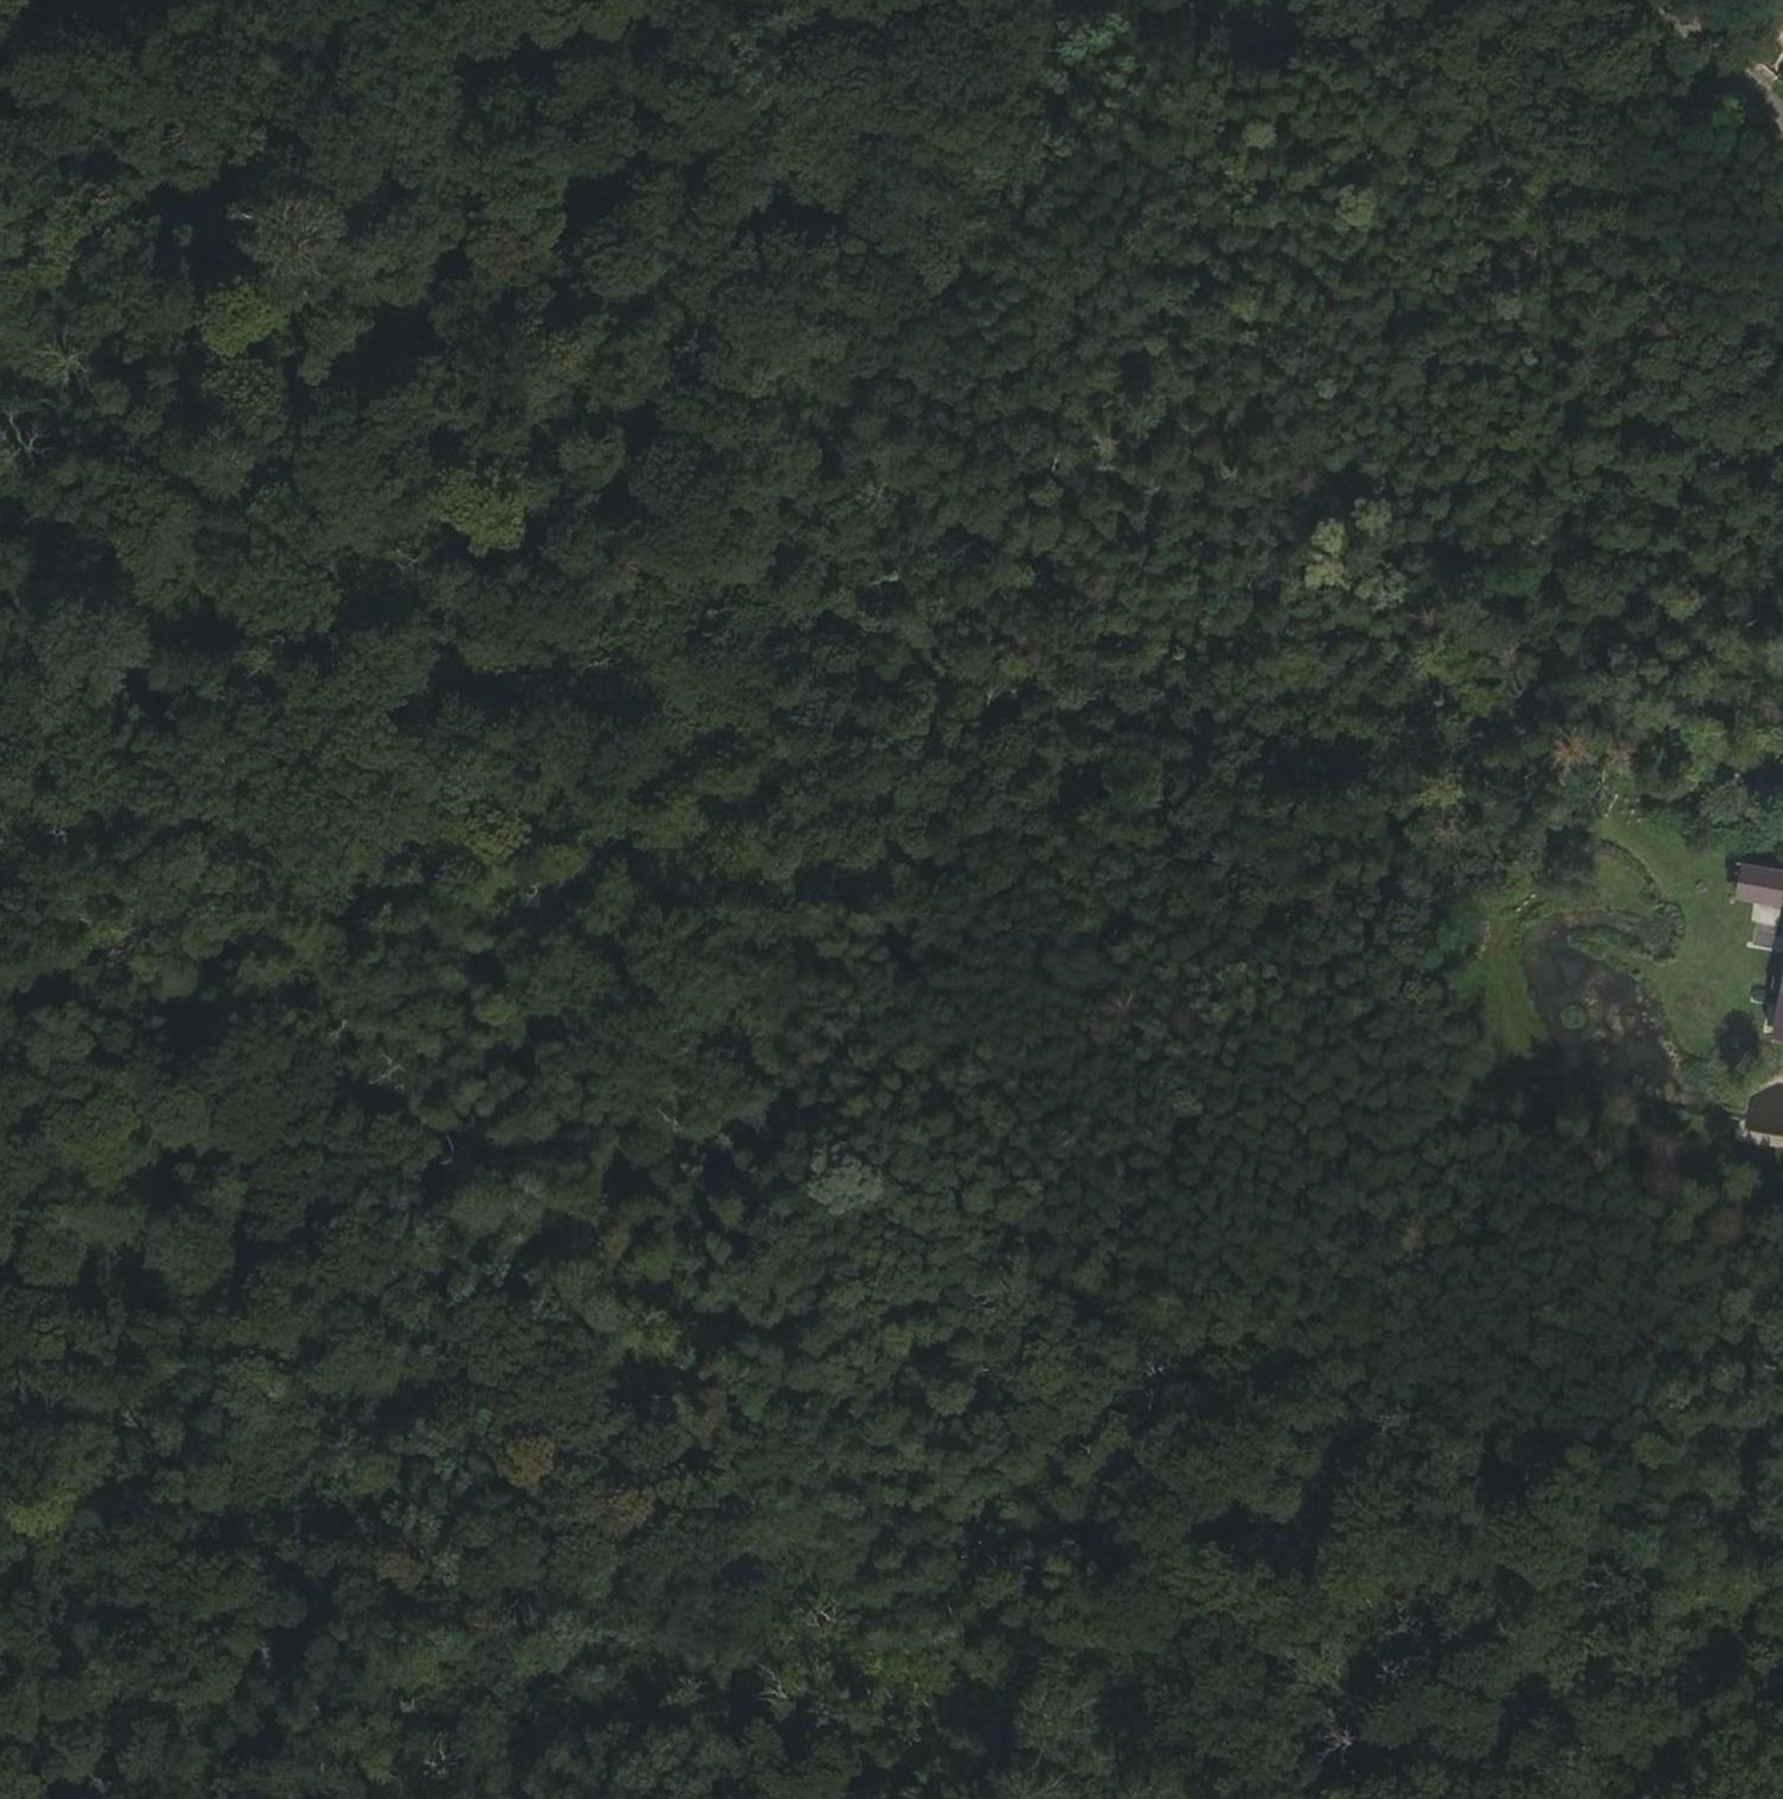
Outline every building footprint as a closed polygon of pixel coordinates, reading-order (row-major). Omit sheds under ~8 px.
[(1742,875),(1738,908),(1782,915),(1782,881),(1742,875)]
